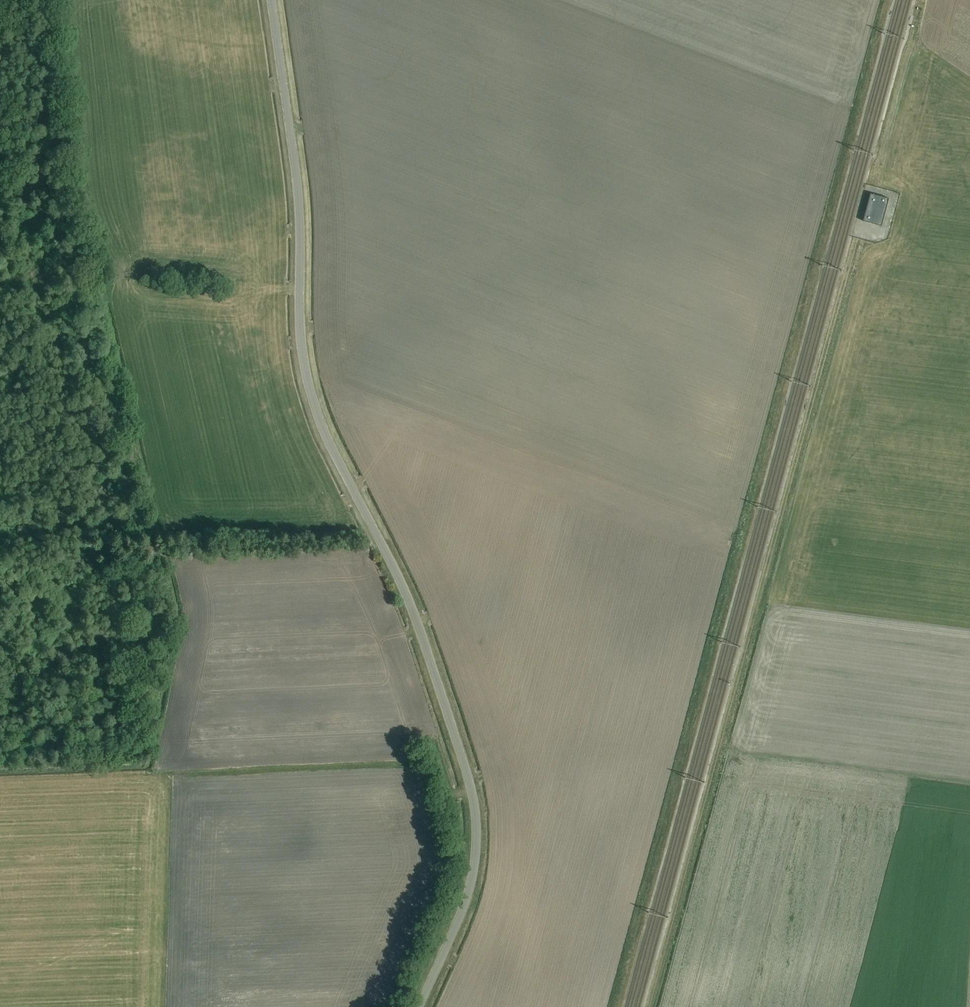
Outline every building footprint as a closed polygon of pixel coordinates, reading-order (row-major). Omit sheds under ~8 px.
[(882,227),(890,200),(871,194),(863,221),(882,227)]
